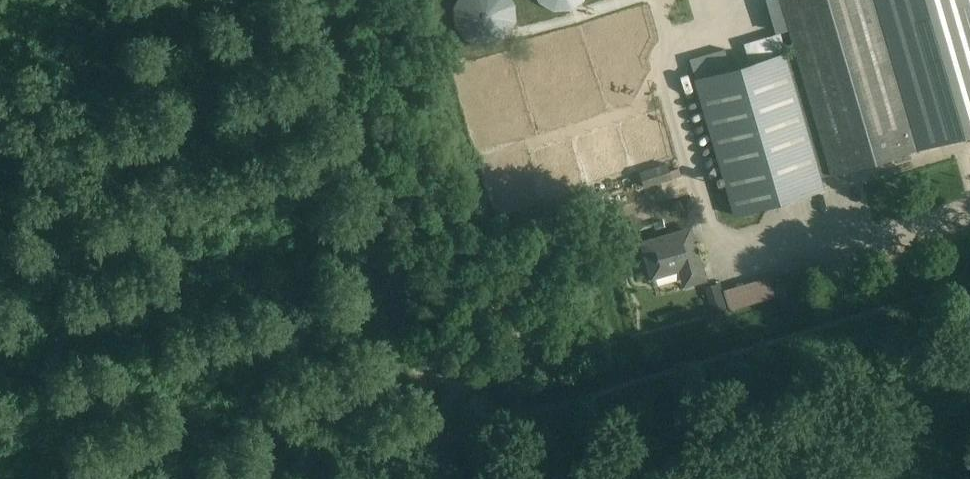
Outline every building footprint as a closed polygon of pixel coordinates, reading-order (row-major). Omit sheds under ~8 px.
[(719,163),(734,215),(823,190),(820,177),(833,174),(832,170),(840,168),(841,171),(917,149),(873,0),(780,0),(794,50),(695,79),(719,163)] [(639,172),(640,177),(643,187),(671,180),(668,167),(667,164),(639,172)] [(690,228),(679,231),(640,242),(651,279),(679,271),(683,274),(688,273),(692,284),(706,280),(690,228)] [(737,307),(759,301),(754,283),(732,288),(737,307)]
